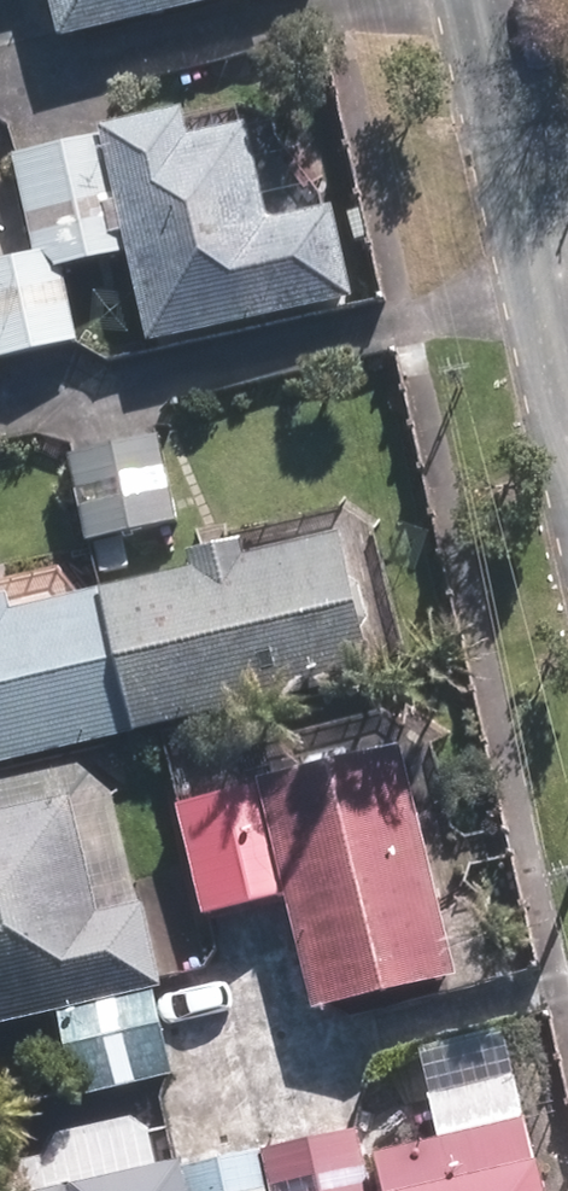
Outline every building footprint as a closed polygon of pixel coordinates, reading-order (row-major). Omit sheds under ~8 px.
[(184,0),(41,0),(49,32),(184,0)] [(58,257),(63,256),(82,252),(130,242),(148,332),(354,288),(335,200),(268,213),(247,112),(189,124),(184,99),(102,117),(103,126),(20,144),(39,243),(45,241),(58,257)] [(0,252),(0,350),(81,333),(63,256),(58,257),(45,241),(39,243),(0,252)] [(63,445),(83,529),(174,508),(152,423),(63,445)] [(330,528),(236,550),(232,532),(174,545),(178,563),(1,604),(0,598),(0,755),(363,672),(330,528)] [(452,962),(396,731),(251,768),(252,773),(171,791),(198,901),(279,883),(307,997),(452,962)] [(65,783),(0,798),(0,1011),(53,999),(73,1088),(167,1067),(147,978),(160,975),(141,889),(91,900),(65,783)] [(505,1063),(421,1083),(431,1125),(366,1139),(375,1184),(369,1186),(354,1116),(257,1139),(270,1190),(541,1190),(531,1148),(525,1149),(505,1063)] [(253,1141),(178,1158),(177,1150),(0,1187),(0,1190),(263,1190),(253,1141)]
